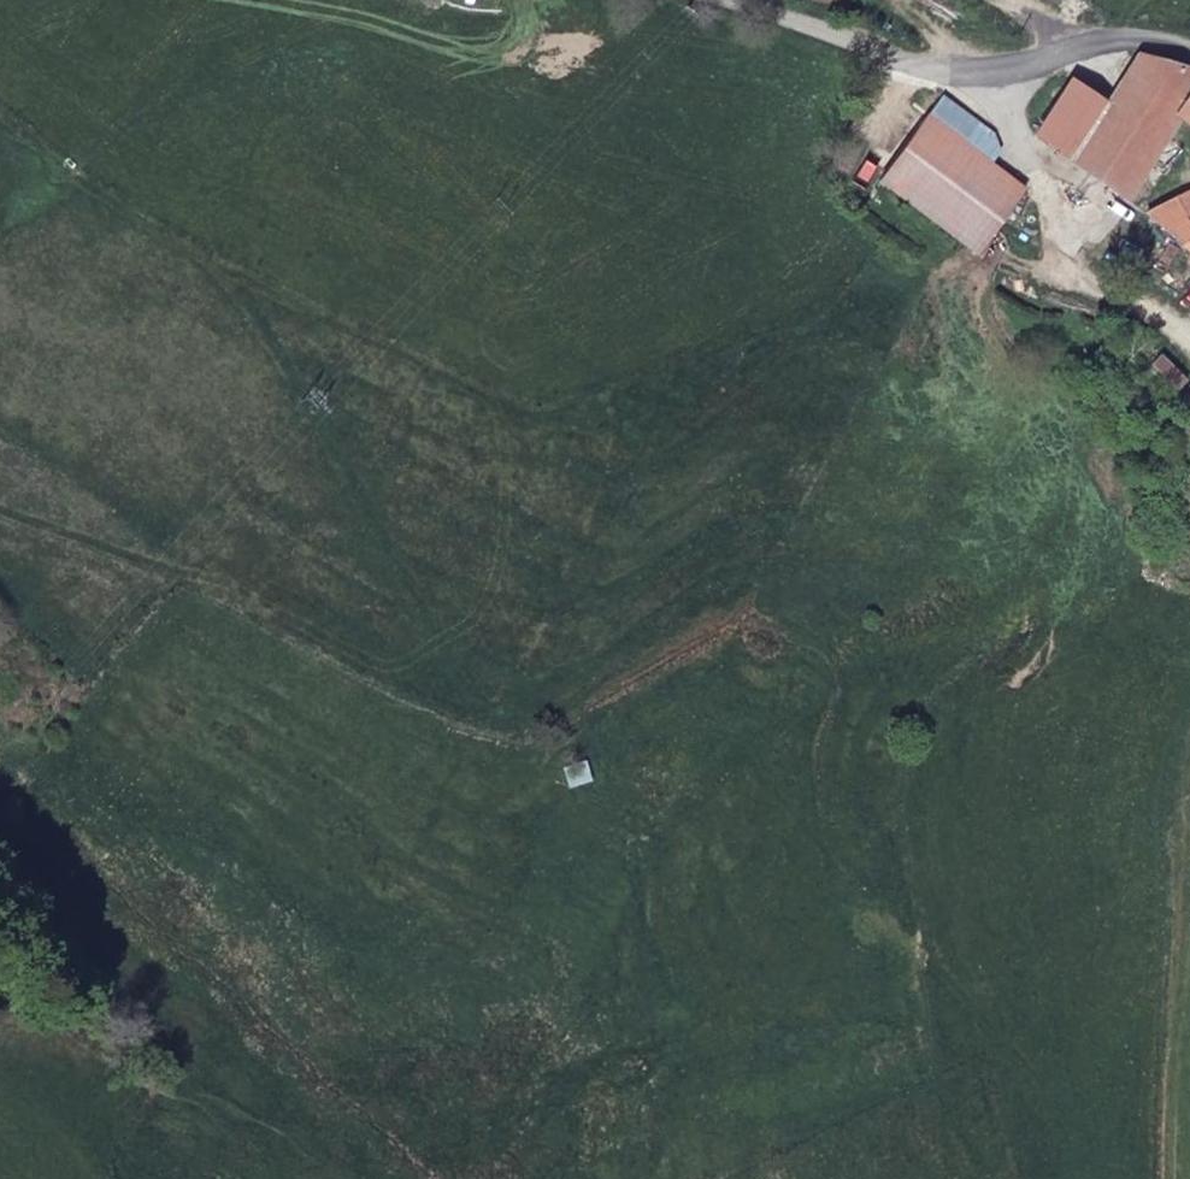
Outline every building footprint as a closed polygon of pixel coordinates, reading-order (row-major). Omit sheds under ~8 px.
[(1040,130),(1031,142),(1107,210),(1146,167),(1165,182),(1175,170),(1156,151),(1173,130),(1189,144),(1189,76),(1186,75),(1162,73),(1139,75),(1108,116),(1080,92),(1040,130)] [(1008,195),(919,113),(866,172),(951,256),(1008,195)] [(1188,261),(1189,260),(1189,209),(1136,234),(1167,264),(1182,255),(1188,261)]
